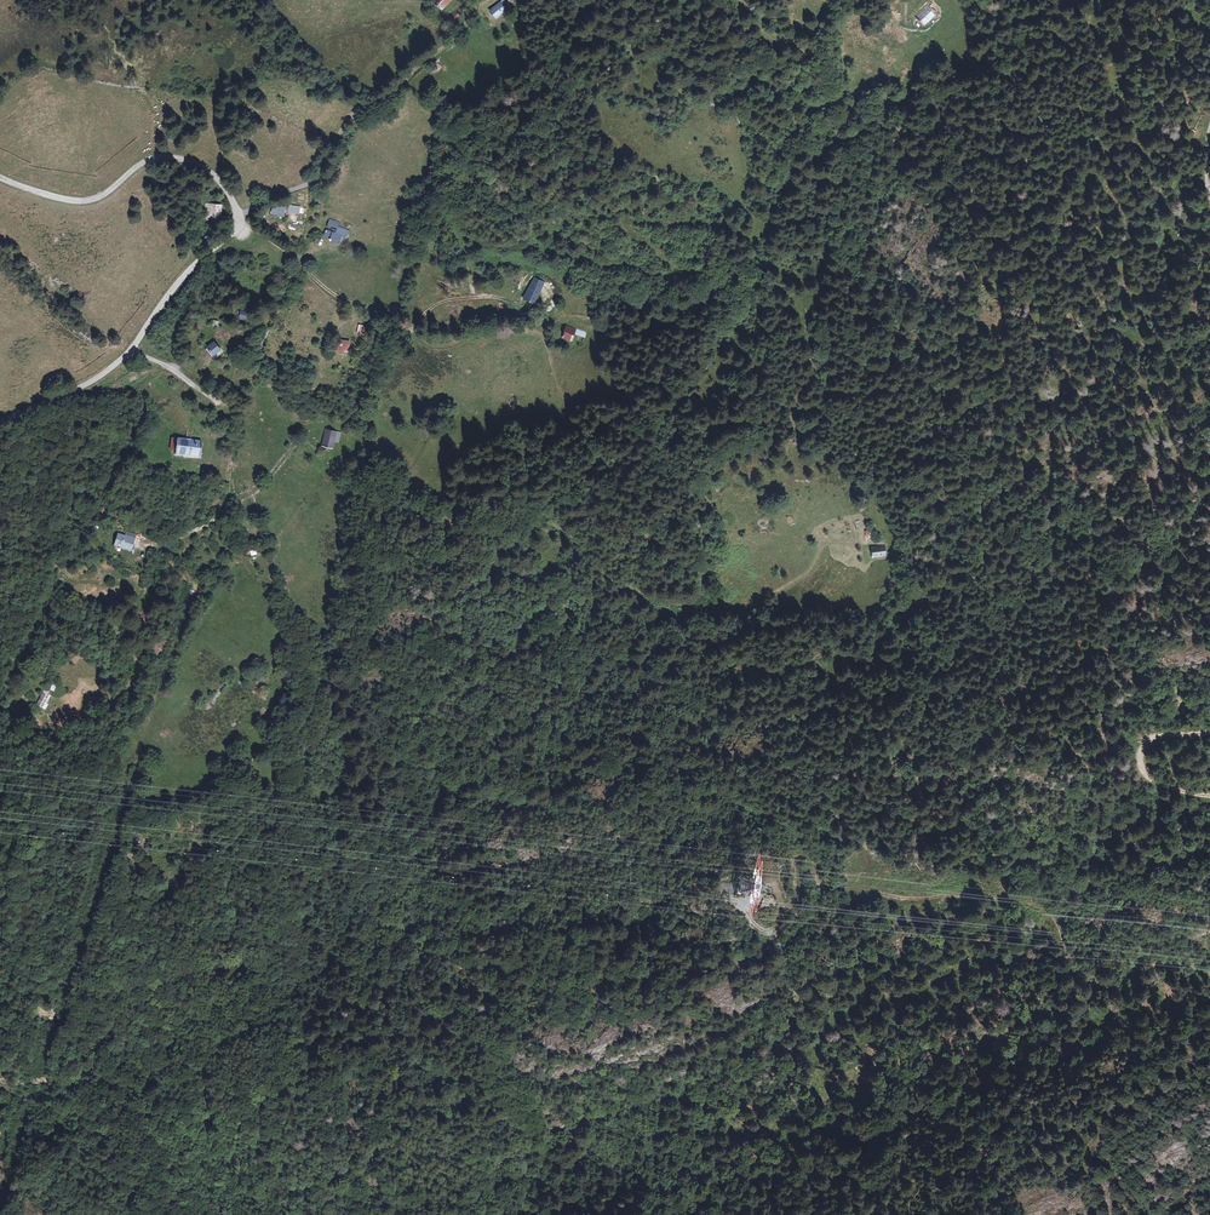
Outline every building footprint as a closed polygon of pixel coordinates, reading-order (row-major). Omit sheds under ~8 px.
[(429,0),(442,12),(451,2),(449,0),(429,0)] [(498,19),(505,6),(497,1),(490,13),(498,19)] [(917,19),(924,27),(938,15),(930,7),(917,19)] [(455,28),(460,19),(461,15),(455,9),(448,17),(455,28)] [(437,61),(429,66),(434,74),(442,69),(437,61)] [(221,216),(223,204),(208,202),(206,214),(221,216)] [(284,209),(273,206),(271,213),(282,216),(284,209)] [(344,238),(348,231),(347,230),(337,227),(335,230),(332,229),(331,231),(325,229),(323,235),(329,237),(328,240),(337,244),(340,236),(344,238)] [(207,234),(202,238),(207,244),(212,240),(207,234)] [(547,280),(536,274),(523,299),(534,304),(547,280)] [(366,336),(367,327),(359,326),(357,334),(366,336)] [(562,337),(575,341),(579,331),(565,326),(562,337)] [(350,342),(338,341),(337,350),(342,350),(342,353),(348,354),(350,342)] [(209,348),(217,354),(222,347),(215,342),(209,348)] [(217,354),(209,348),(207,351),(215,356),(217,354)] [(326,430),(324,444),(335,446),(337,432),(326,430)] [(174,447),(173,452),(200,459),(204,445),(171,436),(169,446),(174,447)] [(125,531),(118,545),(129,551),(136,536),(125,531)] [(880,549),(875,550),(880,566),(892,563),(889,552),(881,554),(880,549)] [(898,603),(890,603),(891,617),(906,617),(906,606),(898,606),(898,603)] [(36,706),(45,709),(51,693),(42,689),(36,706)]
